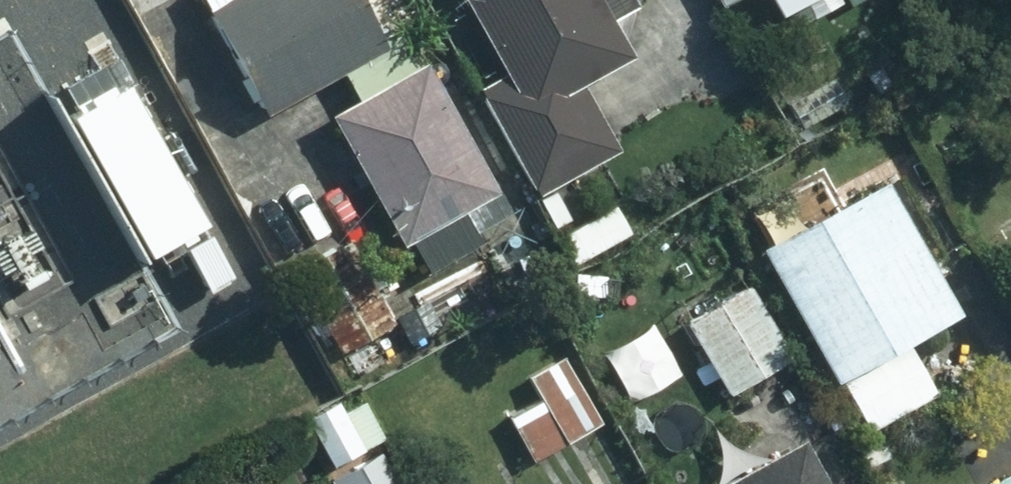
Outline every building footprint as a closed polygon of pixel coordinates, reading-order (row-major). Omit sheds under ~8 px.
[(342,73),(336,62),(376,41),(354,0),(199,0),(262,116),(342,73)] [(503,76),(474,92),(532,197),(617,151),(581,85),(630,58),(610,20),(635,6),(632,0),(461,0),(503,76)] [(781,19),(805,5),(813,20),(840,4),(837,0),(770,0),(781,19)] [(398,29),(376,41),(336,62),(342,73),(358,102),(329,117),(398,245),(493,194),(423,65),(419,67),(398,29)] [(853,109),(833,77),(777,112),(797,144),(853,109)] [(955,315),(883,184),(760,251),(833,386),(839,381),(867,434),(935,396),(906,343),(955,315)] [(613,205),(553,237),(568,264),(628,234),(613,205)] [(791,360),(748,283),(684,324),(726,397),(791,360)] [(599,427),(551,342),(517,359),(543,408),(509,427),(531,464),(599,427)] [(341,428),(326,403),(293,423),(325,476),(382,441),(365,414),(341,428)] [(803,441),(726,483),(826,483),(803,441)] [(377,454),(329,481),(331,483),(394,483),(377,454)] [(991,483),(1010,483),(1010,473),(991,483)]
